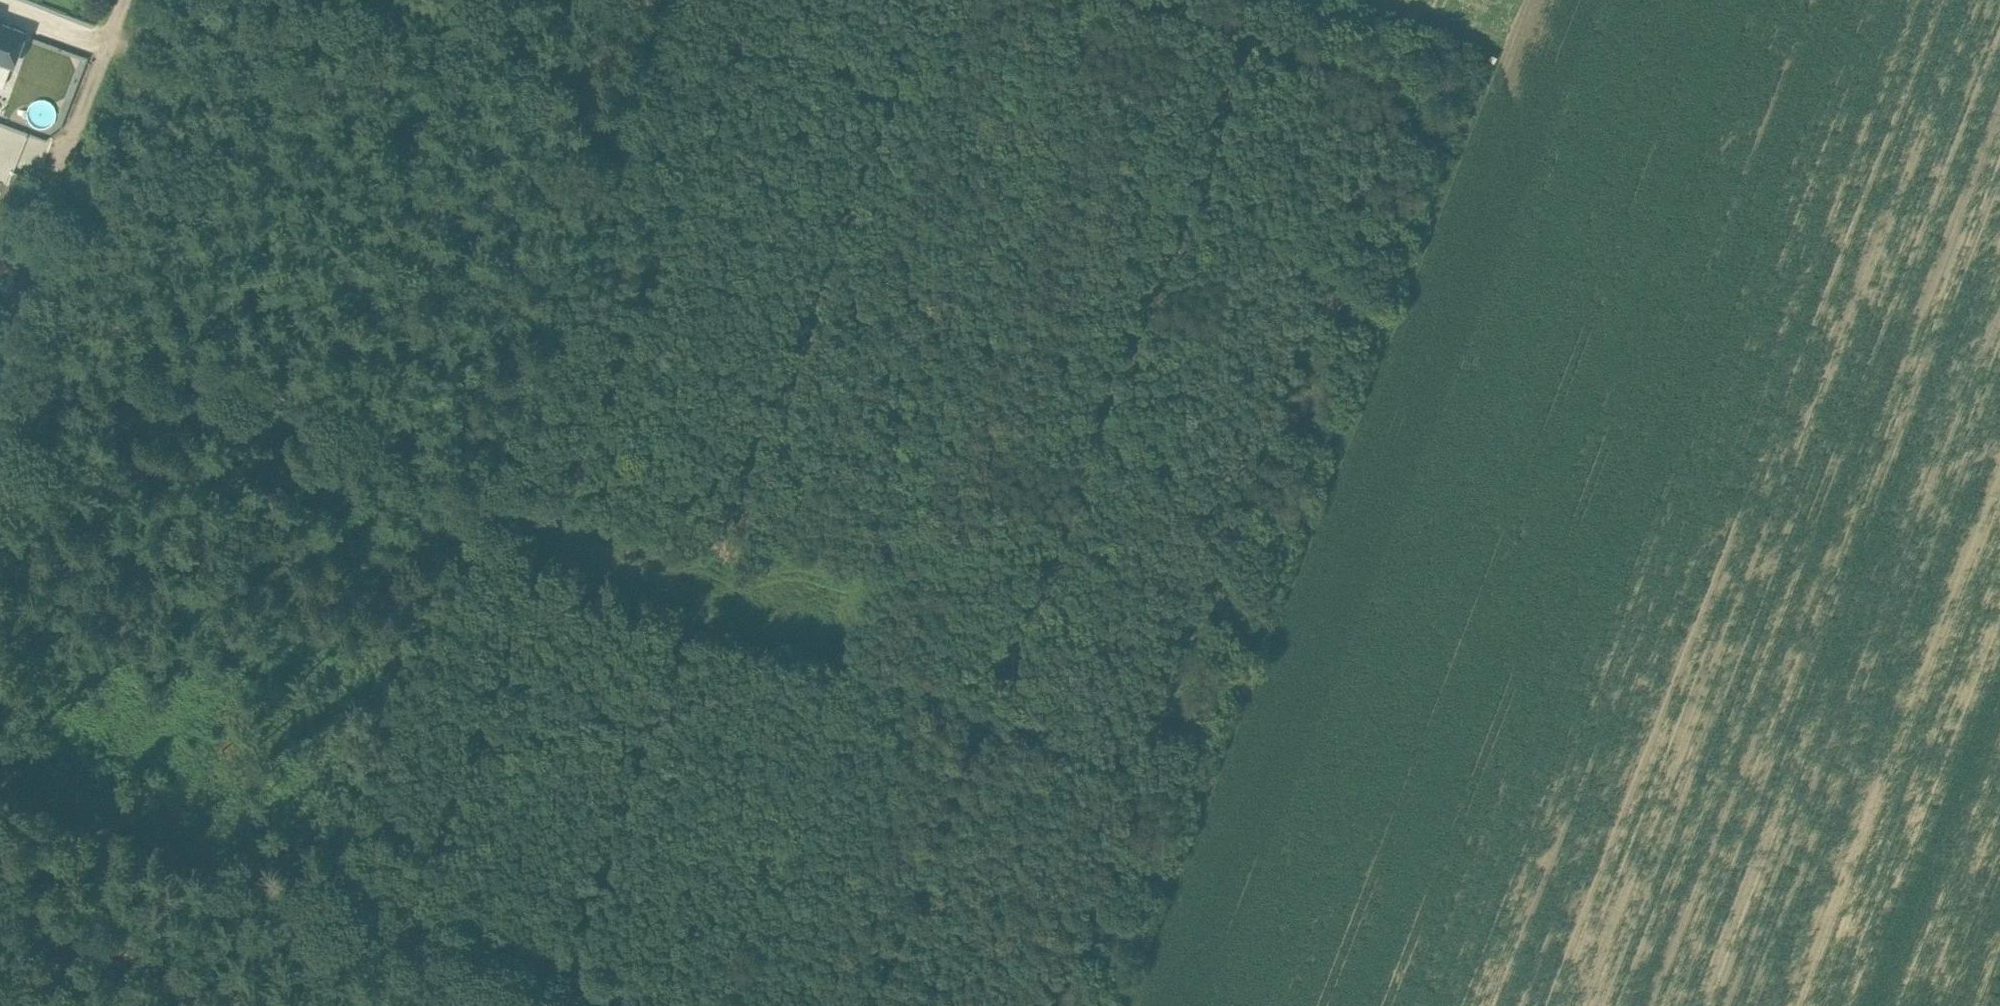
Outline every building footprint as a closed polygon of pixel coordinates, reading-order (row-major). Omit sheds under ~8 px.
[(0,22),(0,61),(11,65),(24,31),(0,22)]
